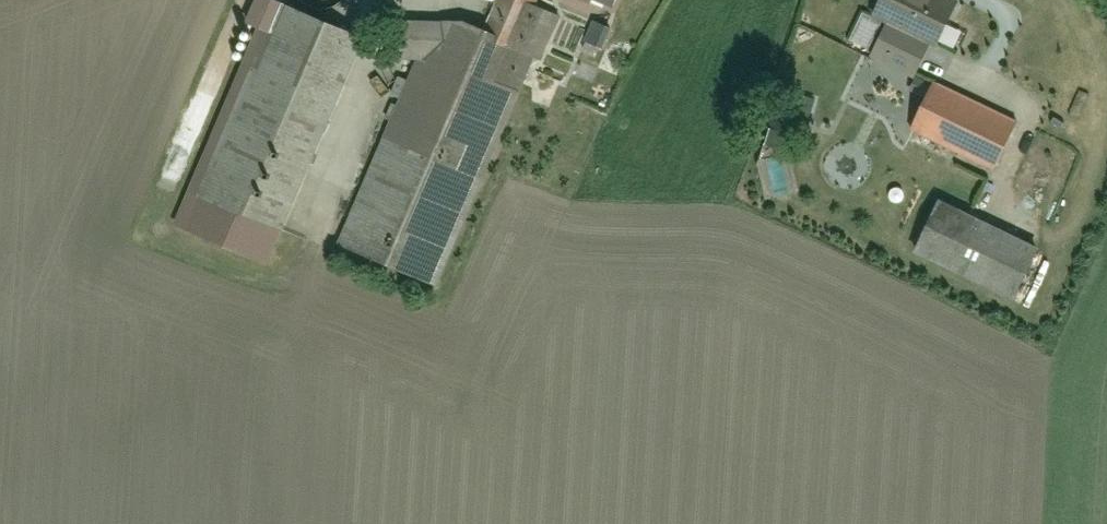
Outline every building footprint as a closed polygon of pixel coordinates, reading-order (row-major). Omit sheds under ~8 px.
[(271,0),(183,214),(273,250),(360,37),(271,0)] [(303,2),(321,10),(343,3),(345,0),(302,0),(303,2)] [(498,8),(394,10),(395,62),(424,61),(346,246),(433,282),(550,0),(501,0),(498,8)] [(918,133),(997,172),(1028,109),(943,67),(937,79),(915,68),(929,41),(941,47),(964,0),(882,0),(875,14),(892,23),(878,50),(838,31),(809,91),(866,119),(832,187),(879,211),(918,133)] [(952,185),(919,254),(1019,301),(1052,231),(952,185)]
